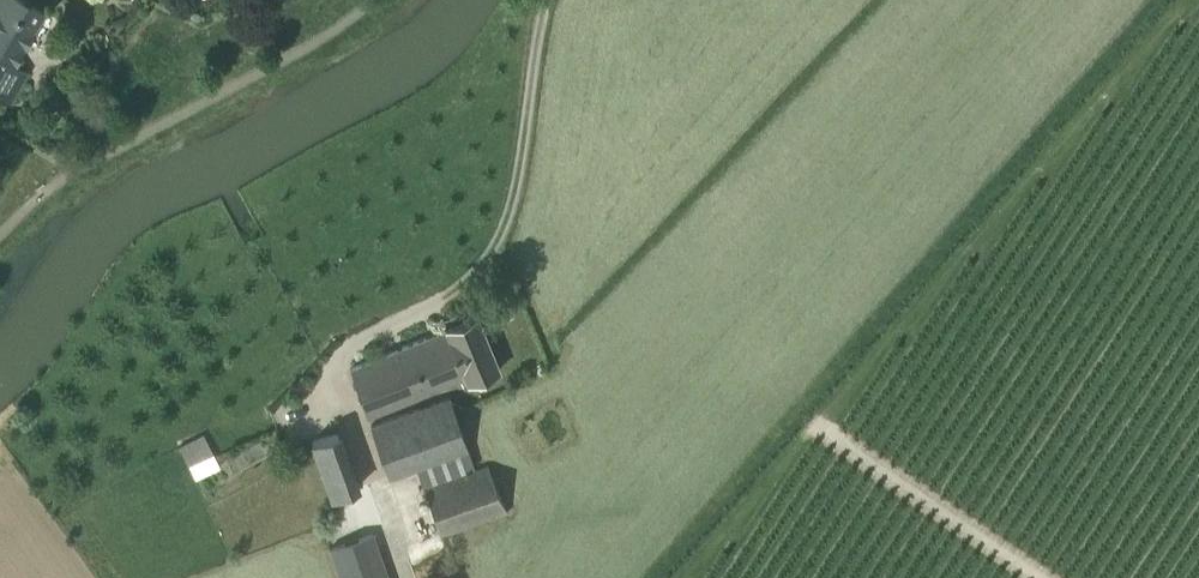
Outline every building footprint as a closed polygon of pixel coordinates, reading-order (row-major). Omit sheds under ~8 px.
[(27,0),(0,0),(0,96),(12,102),(29,71),(16,63),(46,10),(27,0)] [(472,395),(483,391),(478,381),(501,371),(479,316),(444,330),(444,331),(350,368),(368,419),(460,382),(463,387),(468,385),(472,395)] [(475,470),(449,399),(370,426),(389,480),(416,470),(423,488),(475,470)] [(337,434),(311,443),(330,499),(357,490),(337,434)] [(214,458),(203,435),(178,447),(190,470),(211,459),(214,458)] [(487,467),(423,489),(443,537),(508,514),(487,467)] [(374,534),(329,550),(339,577),(389,577),(374,534)]
